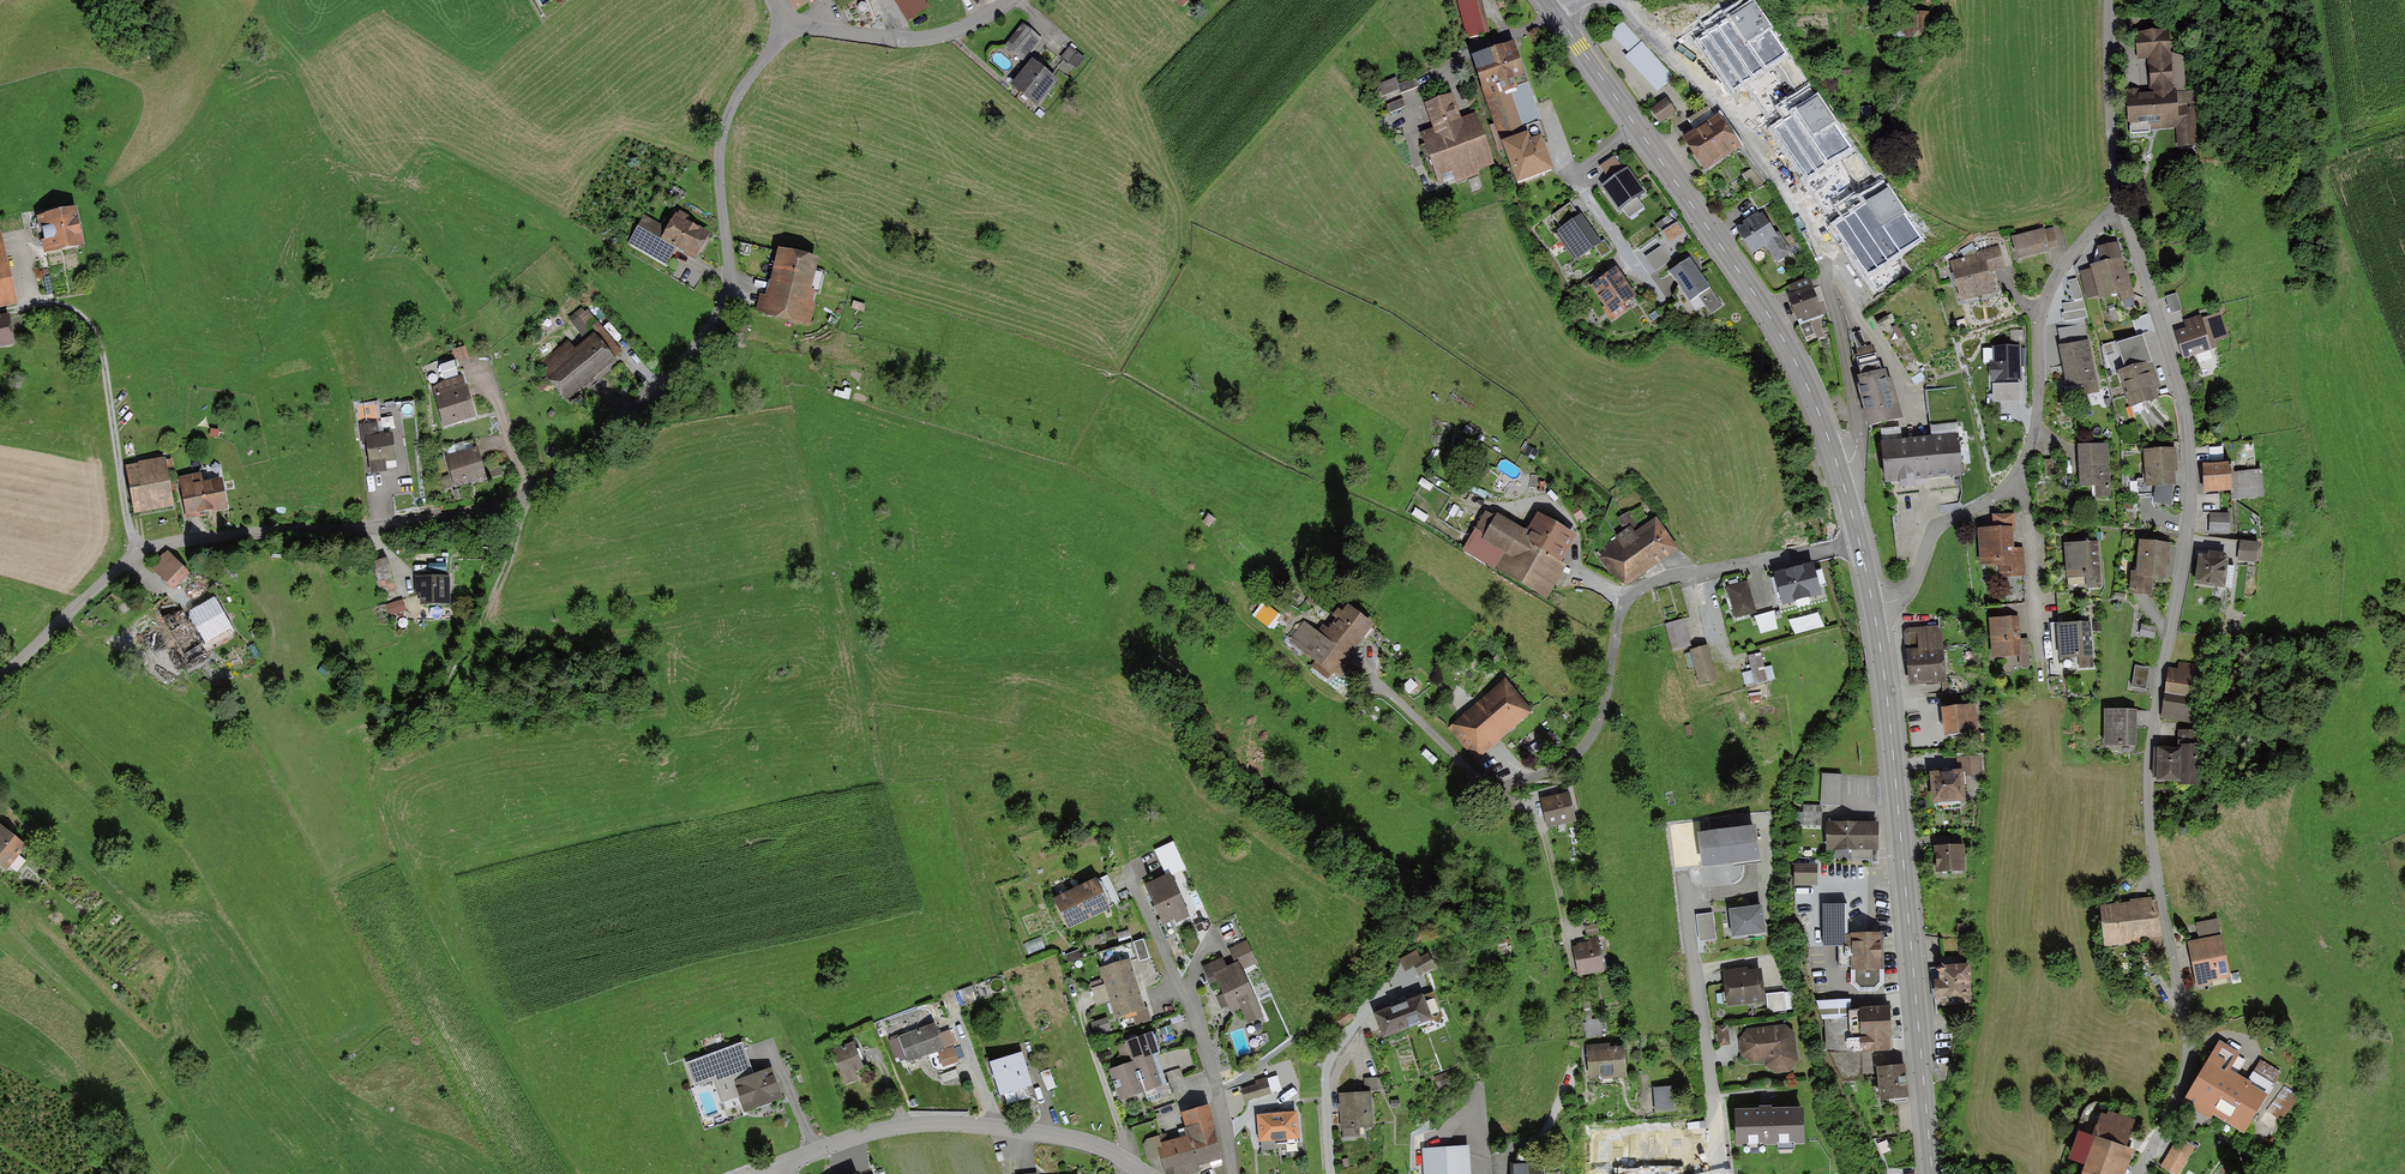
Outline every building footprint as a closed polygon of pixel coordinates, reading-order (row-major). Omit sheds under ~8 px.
[(924,0),(895,0),(907,20),(928,7),(924,0)] [(1466,37),(1491,31),(1483,0),(1457,0),(1466,37)] [(1697,42),(1731,92),(1746,81),(1777,62),(1788,54),(1753,4),(1697,42)] [(1921,15),(1907,15),(1907,29),(1920,29),(1921,15)] [(1623,20),(1610,32),(1629,52),(1625,56),(1658,92),(1675,76),(1623,20)] [(1021,56),(1034,42),(1020,28),(1007,43),(1021,56)] [(2133,88),(2125,88),(2126,130),(2145,129),(2145,117),(2173,116),(2173,142),(2190,142),(2190,107),(2172,107),(2171,31),(2134,31),(2134,51),(2147,51),(2148,92),(2133,92),(2133,88)] [(1673,43),(1689,60),(1701,49),(1685,32),(1673,43)] [(1505,149),(1516,181),(1554,168),(1544,139),(1549,138),(1514,39),(1471,54),(1496,123),(1491,125),(1500,151),(1505,149)] [(1073,67),(1081,57),(1065,44),(1058,55),(1073,67)] [(1777,62),(1746,81),(1760,103),(1769,117),(1778,111),(1783,121),(1794,115),(1790,110),(1814,95),(1810,88),(1798,95),(1777,62)] [(1050,77),(1029,63),(1012,85),(1033,100),(1050,77)] [(1384,97),(1400,90),(1402,94),(1418,87),(1415,79),(1399,86),(1396,77),(1378,85),(1384,97)] [(1453,93),(1425,103),(1434,126),(1419,132),(1439,185),(1453,179),(1456,186),(1482,176),(1480,170),(1496,164),(1476,111),(1462,117),(1453,93)] [(1773,128),(1807,178),(1835,159),(1852,147),(1817,98),(1814,95),(1790,110),(1794,115),(1783,121),(1773,128)] [(1666,96),(1648,108),(1659,123),(1677,111),(1666,96)] [(1403,99),(1388,105),(1391,113),(1406,107),(1403,99)] [(1695,129),(1683,137),(1706,170),(1742,145),(1720,114),(1715,117),(1707,106),(1688,119),(1695,129)] [(1638,197),(1645,192),(1628,167),(1624,169),(1615,156),(1600,166),(1610,180),(1603,184),(1620,209),(1623,207),(1630,216),(1644,206),(1638,197)] [(1863,188),(1858,192),(1835,159),(1807,178),(1830,213),(1837,208),(1845,218),(1871,200),(1863,188)] [(1757,209),(1774,199),(1765,184),(1748,195),(1757,209)] [(1922,238),(1888,189),(1871,200),(1845,218),(1832,227),(1876,291),(1905,271),(1895,257),(1922,238)] [(1552,215),(1561,227),(1579,214),(1570,202),(1552,215)] [(40,219),(48,256),(83,247),(74,211),(40,219)] [(1758,211),(1743,221),(1744,223),(1736,229),(1753,254),(1765,245),(1776,262),(1792,252),(1778,231),(1776,233),(1762,211),(1759,213),(1758,211)] [(1602,242),(1581,213),(1579,214),(1561,227),(1557,229),(1560,233),(1557,234),(1576,260),(1594,247),(1602,242)] [(671,245),(692,257),(707,234),(675,215),(666,229),(643,215),(628,240),(661,261),(671,245)] [(1669,215),(1656,224),(1659,228),(1672,219),(1669,215)] [(1663,232),(1670,242),(1684,233),(1677,222),(1663,232)] [(2050,224),(2010,237),(2016,257),(2056,245),(2050,224)] [(1602,242),(1594,247),(1602,257),(1612,250),(1604,240),(1602,242)] [(14,298),(0,245),(0,302),(14,298)] [(1662,245),(1645,256),(1655,271),(1672,259),(1662,245)] [(1982,272),(2003,265),(1997,246),(1947,261),(1959,299),(1988,290),(1982,272)] [(764,298),(759,297),(756,309),(806,322),(812,298),(804,296),(813,263),(775,253),(764,298)] [(1723,305),(1690,257),(1669,272),(1689,301),(1698,295),(1711,314),(1723,305)] [(2123,302),(2132,299),(2118,257),(2089,267),(2099,296),(2119,289),(2123,302)] [(1611,320),(1628,308),(1624,304),(1637,295),(1617,266),(1590,285),(1605,306),(1603,307),(1611,320)] [(2084,296),(2078,275),(2070,278),(2076,299),(2084,296)] [(1788,294),(1805,337),(1815,334),(1817,339),(1825,336),(1818,320),(1825,317),(1824,314),(1828,312),(1824,301),(1819,303),(1814,288),(1809,278),(1789,286),(1791,292),(1788,294)] [(2165,298),(2170,315),(2181,311),(2176,294),(2165,298)] [(2081,300),(2064,301),(2065,319),(2083,317),(2081,300)] [(1890,313),(1876,321),(1911,379),(1925,370),(1890,313)] [(2187,331),(2175,335),(2183,361),(2211,352),(2208,344),(2226,339),(2218,313),(2185,324),(2187,331)] [(12,337),(7,315),(0,316),(0,340),(12,337)] [(2060,325),(2060,336),(2071,336),(2070,325),(2060,325)] [(1868,426),(1902,416),(1891,377),(1888,377),(1886,368),(1881,369),(1879,361),(1878,361),(1875,350),(1874,351),(1872,345),(1865,347),(1861,331),(1853,333),(1857,348),(1856,348),(1857,353),(1855,354),(1860,373),(1856,374),(1859,383),(1856,384),(1868,426)] [(1993,337),(2003,366),(2019,361),(2009,332),(1993,337)] [(539,362),(566,395),(612,356),(595,333),(564,358),(558,348),(539,362)] [(2084,390),(2096,387),(2084,336),(2056,342),(2065,381),(2082,377),(2084,390)] [(2125,372),(2117,374),(2128,407),(2158,397),(2147,364),(2152,363),(2143,336),(2116,345),(2125,372)] [(433,385),(445,423),(475,414),(458,365),(440,370),(443,381),(433,385)] [(1994,399),(2019,398),(2019,378),(2002,378),(2003,389),(1994,389),(1994,399)] [(376,406),(355,407),(357,421),(377,419),(376,406)] [(1958,422),(1929,424),(1930,435),(1902,437),(1901,426),(1880,428),(1881,439),(1880,439),(1884,482),(1901,481),(1901,487),(1930,484),(1929,478),(1963,475),(1958,422)] [(384,471),(383,462),(394,461),(392,437),(377,438),(376,426),(360,427),(362,445),(368,444),(371,472),(384,471)] [(2096,493),(2105,492),(2105,442),(2079,442),(2079,480),(2096,481),(2096,493)] [(447,454),(455,484),(494,473),(489,451),(478,454),(475,445),(447,454)] [(2175,451),(2149,451),(2150,468),(2143,468),(2142,479),(2157,479),(2157,503),(2173,502),(2172,462),(2176,461),(2175,451)] [(2046,476),(2054,476),(2052,459),(2045,459),(2046,476)] [(135,511),(171,504),(163,460),(127,468),(135,511)] [(2211,462),(2201,462),(2201,491),(2226,491),(2226,467),(2211,467),(2211,462)] [(2260,466),(2230,468),(2232,499),(2262,497),(2260,466)] [(179,478),(187,515),(224,508),(219,480),(199,483),(198,475),(179,478)] [(1496,568),(1546,598),(1566,563),(1561,560),(1577,534),(1537,510),(1526,527),(1498,510),(1495,515),(1486,510),(1462,550),(1495,570),(1496,568)] [(1631,582),(1678,548),(1656,517),(1635,532),(1632,528),(1637,525),(1629,511),(1618,518),(1625,529),(1615,535),(1617,538),(1603,547),(1606,550),(1600,557),(1618,583),(1631,582)] [(2226,533),(2227,516),(2208,515),(2207,532),(2226,533)] [(2010,574),(2019,574),(2018,552),(2007,551),(2007,531),(1981,531),(1981,563),(2009,561),(2010,574)] [(2258,543),(2240,541),(2237,559),(2256,562),(2258,543)] [(2164,579),(2167,546),(2140,544),(2138,575),(2133,575),(2131,597),(2151,598),(2152,578),(2164,579)] [(2088,584),(2097,584),(2096,568),(2093,567),(2094,546),(2069,547),(2069,575),(2088,575),(2088,584)] [(150,567),(170,586),(184,572),(164,553),(150,567)] [(2192,585),(2228,591),(2232,569),(2222,567),(2223,560),(2196,556),(2192,585)] [(371,562),(380,595),(392,592),(383,559),(371,562)] [(1821,593),(1812,562),(1774,572),(1776,577),(1771,578),(1778,602),(1782,601),(1783,603),(1821,593)] [(447,575),(414,574),(415,588),(422,588),(422,601),(448,602),(447,575)] [(1726,587),(1734,618),(1756,612),(1747,581),(1726,587)] [(157,617),(185,664),(202,654),(198,648),(232,628),(214,597),(181,617),(175,607),(157,617)] [(1268,625),(1280,610),(1265,599),(1254,614),(1268,625)] [(401,600),(387,605),(390,614),(404,609),(401,600)] [(1305,621),(1290,640),(1317,661),(1313,666),(1328,678),(1333,672),(1341,678),(1350,666),(1343,660),(1371,623),(1349,606),(1343,613),(1339,610),(1334,616),(1338,619),(1330,630),(1324,625),(1318,632),(1305,621)] [(1683,618),(1665,624),(1673,651),(1691,646),(1683,618)] [(2015,621),(1990,621),(1990,657),(2018,657),(2018,668),(2026,668),(2026,642),(2014,642),(2015,621)] [(2086,623),(2060,624),(2061,655),(2080,655),(2081,666),(2089,666),(2086,623)] [(1946,683),(1944,665),(1942,626),(1916,627),(1908,628),(1904,632),(1908,686),(1946,683)] [(1692,652),(1685,654),(1689,669),(1694,667),(1699,683),(1716,678),(1707,646),(1691,650),(1692,652)] [(1747,655),(1751,671),(1743,673),(1746,684),(1754,682),(1755,684),(1775,679),(1772,665),(1764,667),(1761,651),(1747,655)] [(2191,722),(2202,667),(2178,662),(2176,671),(2168,669),(2159,715),(2178,719),(2191,722)] [(2130,690),(2147,692),(2150,668),(2133,666),(2130,690)] [(1505,679),(1448,727),(1476,760),(1533,711),(1505,679)] [(1941,707),(1943,736),(1978,733),(1976,704),(1941,707)] [(2115,747),(2132,746),(2132,711),(2104,711),(2104,741),(2115,741),(2115,747)] [(2193,786),(2192,732),(2179,733),(2179,754),(2155,754),(2155,778),(2179,778),(2179,786),(2193,786)] [(1983,775),(1981,755),(1957,757),(1958,769),(1929,771),(1931,803),(1966,800),(1965,776),(1983,775)] [(1841,775),(1821,774),(1820,805),(1840,805),(1841,775)] [(1570,792),(1540,799),(1547,828),(1577,820),(1570,792)] [(1821,825),(1822,805),(1803,804),(1803,824),(1821,825)] [(1878,821),(1827,821),(1826,850),(1835,851),(1835,858),(1873,861),(1872,850),(1879,850),(1878,821)] [(1757,824),(1698,832),(1702,867),(1732,863),(1732,867),(1762,863),(1757,824)] [(4,866),(22,844),(0,826),(0,863),(4,866)] [(1154,850),(1166,874),(1170,872),(1171,874),(1185,868),(1173,842),(1154,850)] [(1936,871),(1965,870),(1963,844),(1935,845),(1936,871)] [(1793,864),(1794,886),(1817,885),(1817,863),(1793,864)] [(1166,874),(1145,883),(1163,923),(1175,918),(1177,922),(1190,916),(1171,874),(1170,872),(1166,874)] [(1054,898),(1068,928),(1111,908),(1110,906),(1120,901),(1107,875),(1098,879),(1097,877),(1054,898)] [(2159,951),(2154,901),(2098,906),(2102,945),(2144,940),(2145,953),(2159,951)] [(1763,904),(1728,908),(1730,919),(1732,936),(1766,932),(1763,904)] [(1845,905),(1823,905),(1823,945),(1838,945),(1845,945),(1845,935),(1845,905)] [(1713,913),(1696,915),(1700,941),(1716,939),(1713,913)] [(2217,932),(2213,918),(2195,922),(2199,937),(2217,932)] [(1587,936),(1600,933),(1598,924),(1585,926),(1587,936)] [(1850,935),(1845,935),(1845,945),(1838,945),(1839,965),(1851,965),(1852,983),(1859,991),(1876,991),(1884,982),(1883,932),(1850,933),(1850,935)] [(2227,975),(2217,935),(2187,942),(2196,982),(2227,975)] [(1598,937),(1587,939),(1588,942),(1577,943),(1577,946),(1574,946),(1579,975),(1604,970),(1598,937)] [(1143,939),(1134,942),(1140,961),(1149,958),(1143,939)] [(1238,958),(1239,961),(1243,969),(1257,963),(1247,941),(1228,949),(1234,960),(1238,958)] [(1103,967),(1099,968),(1103,979),(1109,1002),(1115,1018),(1131,1013),(1135,1026),(1152,1021),(1148,1007),(1145,1007),(1130,961),(1138,958),(1132,942),(1098,953),(1103,967)] [(1419,976),(1436,966),(1428,952),(1421,956),(1417,949),(1399,959),(1406,972),(1414,967),(1419,976)] [(1265,1016),(1243,969),(1239,961),(1227,967),(1222,958),(1201,968),(1209,985),(1217,981),(1222,993),(1215,996),(1221,1010),(1227,1007),(1231,1014),(1240,1010),(1247,1024),(1265,1016)] [(1932,997),(1936,997),(1936,999),(1941,999),(1941,1005),(1971,1003),(1970,985),(1972,985),(1970,963),(1945,965),(1941,962),(1938,966),(1929,967),(1932,997)] [(1727,1006),(1765,1001),(1761,969),(1748,970),(1747,967),(1722,970),(1725,992),(1722,992),(1723,1001),(1726,1001),(1727,1006)] [(1096,1006),(1109,1002),(1103,979),(1091,983),(1092,987),(1091,988),(1096,1006)] [(1444,1017),(1433,991),(1423,995),(1423,993),(1373,1012),(1383,1037),(1431,1019),(1432,1021),(1434,1020),(1439,1023),(1441,1018),(1444,1017)] [(1785,1013),(1783,992),(1766,994),(1768,1015),(1785,1013)] [(1589,998),(1582,999),(1586,1022),(1583,1022),(1586,1038),(1603,1036),(1600,1018),(1592,1020),(1589,998)] [(1828,1052),(1835,1069),(1836,1069),(1841,1081),(1863,1081),(1862,1051),(1893,1050),(1892,1039),(1903,1039),(1902,1016),(1890,1016),(1890,1005),(1860,1007),(1860,1009),(1851,1009),(1851,999),(1816,1000),(1821,1019),(1825,1018),(1827,1052),(1828,1052)] [(1348,1008),(1334,1017),(1340,1027),(1354,1019),(1348,1008)] [(1107,1018),(1091,1023),(1095,1035),(1111,1030),(1107,1018)] [(952,1046),(955,1045),(949,1030),(938,1034),(934,1023),(889,1040),(897,1062),(907,1059),(908,1062),(938,1051),(952,1046)] [(1728,1023),(1716,1024),(1719,1046),(1730,1045),(1728,1023)] [(1747,1029),(1739,1040),(1741,1054),(1751,1063),(1764,1062),(1764,1065),(1775,1073),(1790,1072),(1798,1060),(1796,1032),(1784,1024),(1747,1029)] [(1151,1112),(1175,1103),(1158,1056),(1161,1054),(1153,1031),(1124,1041),(1132,1062),(1108,1070),(1120,1102),(1144,1093),(1151,1112)] [(864,1068),(852,1040),(830,1049),(845,1085),(859,1079),(856,1072),(864,1068)] [(743,1112),(783,1098),(771,1066),(754,1073),(742,1042),(687,1063),(696,1087),(713,1081),(721,1103),(737,1097),(743,1112)] [(1587,1076),(1602,1076),(1602,1078),(1625,1077),(1624,1048),(1609,1048),(1609,1044),(1585,1045),(1587,1076)] [(952,1046),(938,1051),(943,1067),(958,1062),(952,1046)] [(2236,1057),(2219,1047),(2188,1102),(2243,1132),(2275,1075),(2258,1065),(2247,1084),(2227,1073),(2236,1057)] [(1029,1087),(1033,1086),(1022,1051),(987,1062),(998,1096),(1004,1094),(1007,1104),(1032,1096),(1029,1087)] [(1908,1096),(1906,1064),(1876,1066),(1878,1086),(1874,1086),(1875,1099),(1880,1098),(1880,1100),(1891,1099),(1891,1102),(1907,1101),(1907,1097),(1908,1096)] [(1277,1076),(1267,1079),(1271,1092),(1281,1090),(1277,1076)] [(1256,1084),(1242,1088),(1245,1101),(1272,1094),(1271,1092),(1267,1079),(1267,1077),(1255,1080),(1256,1084)] [(1364,1091),(1371,1091),(1380,1091),(1380,1077),(1364,1077),(1364,1091)] [(2293,1092),(2280,1081),(2262,1106),(2275,1117),(2293,1092)] [(1671,1087),(1653,1088),(1655,1111),(1672,1110),(1671,1087)] [(1371,1091),(1364,1091),(1339,1093),(1340,1129),(1342,1129),(1343,1138),(1361,1137),(1360,1128),(1373,1127),(1371,1091)] [(1166,1133),(1146,1139),(1143,1144),(1148,1160),(1159,1156),(1164,1173),(1190,1173),(1202,1171),(1200,1166),(1224,1159),(1208,1104),(1180,1112),(1185,1128),(1178,1130),(1180,1137),(1168,1141),(1166,1133)] [(1804,1106),(1737,1108),(1738,1144),(1805,1143),(1804,1106)] [(1297,1112),(1257,1115),(1259,1143),(1261,1143),(1262,1150),(1276,1149),(1275,1141),(1299,1139),(1297,1112)] [(2128,1122),(2102,1112),(2093,1137),(2082,1133),(2071,1160),(2082,1164),(2079,1173),(2112,1173),(2113,1170),(2121,1173),(2131,1148),(2120,1144),(2128,1122)] [(2273,1130),(2263,1120),(2252,1133),(2263,1142),(2273,1130)] [(1685,1130),(1650,1130),(1650,1161),(1685,1161),(1685,1130)] [(1592,1132),(1593,1164),(1619,1163),(1620,1173),(1637,1173),(1635,1135),(1628,1135),(1628,1131),(1600,1132),(1592,1132)] [(2178,1134),(2161,1163),(2180,1173),(2197,1144),(2178,1134)] [(1887,1140),(1877,1144),(1882,1155),(1891,1151),(1887,1140)] [(2252,1148),(2241,1140),(2230,1155),(2241,1163),(2252,1148)] [(1422,1149),(1423,1173),(1471,1173),(1469,1146),(1422,1149)] [(1511,1173),(1542,1173),(1541,1161),(1511,1162),(1511,1173)] [(2219,1164),(2212,1173),(2232,1173),(2233,1173),(2219,1164)]
